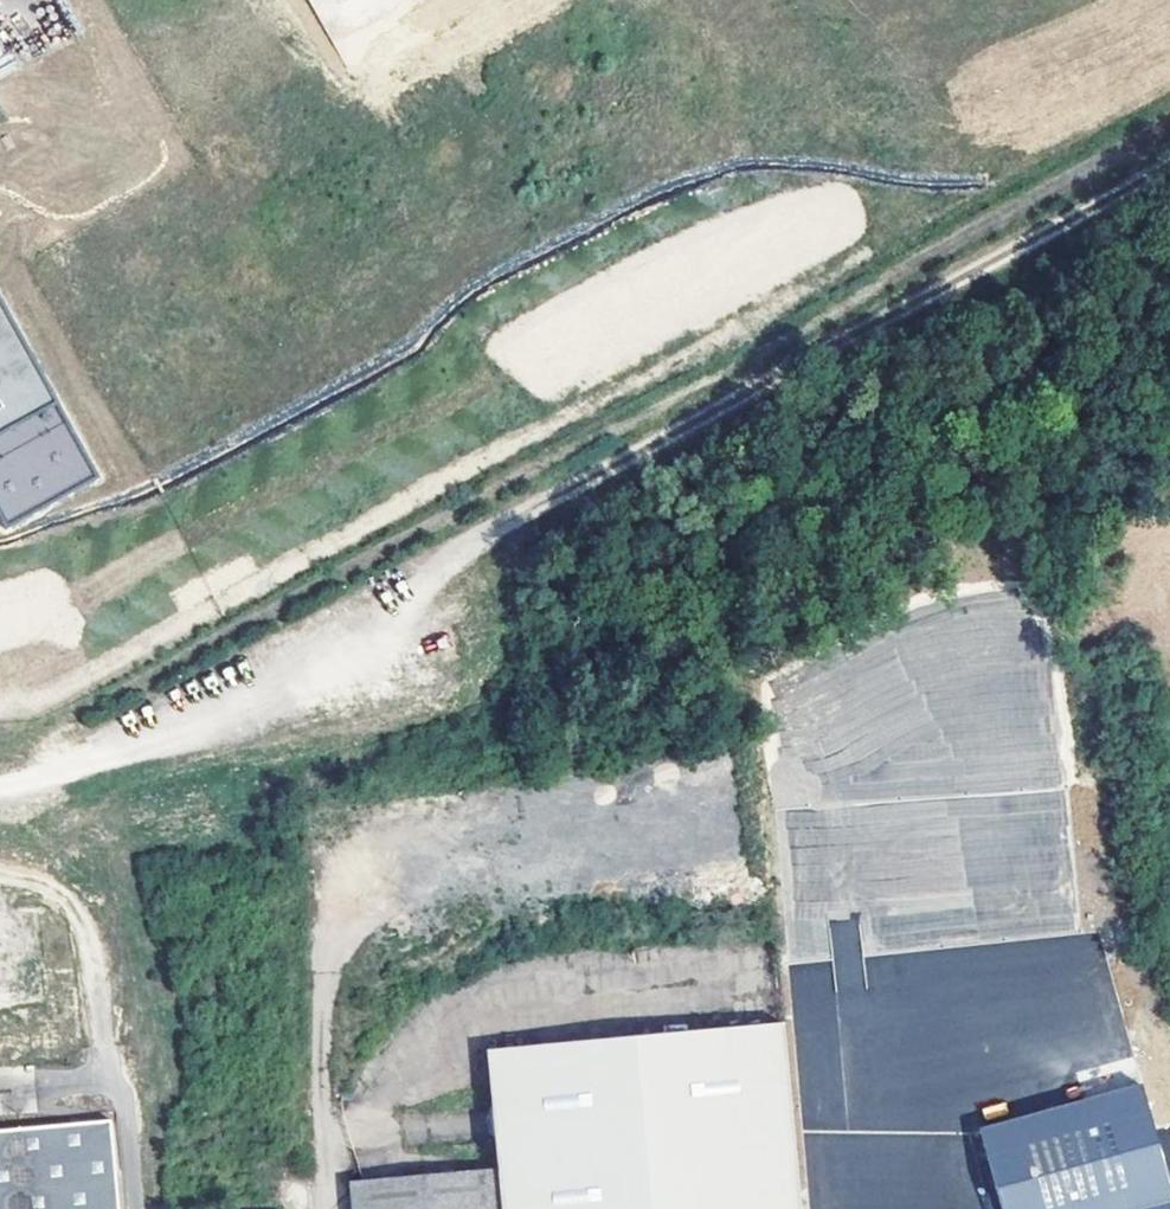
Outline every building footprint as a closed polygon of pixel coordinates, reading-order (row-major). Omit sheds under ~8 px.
[(101,477),(0,301),(0,513),(8,527),(101,477)] [(1075,926),(1062,785),(1047,787),(1049,808),(1038,809),(1042,846),(1011,849),(1019,931),(1075,926)] [(783,1023),(487,1051),(498,1170),(501,1208),(800,1208),(783,1023)] [(1143,1086),(980,1132),(1002,1208),(1169,1208),(1169,1187),(1143,1086)] [(112,1119),(0,1129),(0,1208),(120,1208),(112,1119)] [(498,1170),(355,1183),(358,1208),(501,1208),(498,1170)]
